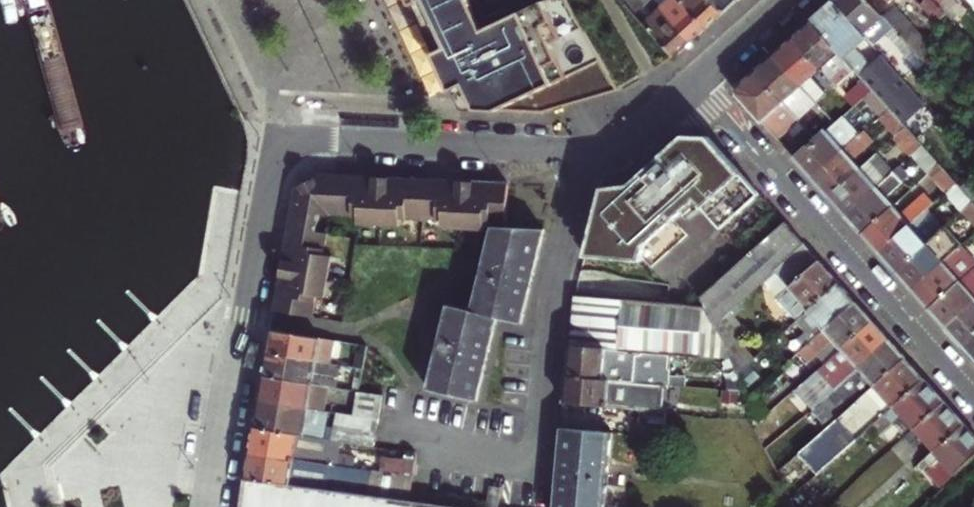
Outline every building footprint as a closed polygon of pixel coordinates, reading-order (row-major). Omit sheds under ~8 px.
[(418,20),(461,110),(543,114),(619,93),(565,0),(409,0),(418,20)] [(672,59),(680,51),(689,43),(652,0),(625,0),(622,3),(672,59)] [(689,43),(696,37),(705,28),(680,0),(652,0),(689,43)] [(705,28),(713,22),(721,14),(709,0),(680,0),(705,28)] [(721,14),(737,0),(709,0),(721,14)] [(833,3),(866,39),(874,47),(887,36),(906,58),(913,52),(866,0),(836,0),(833,3)] [(913,52),(925,65),(937,53),(892,3),(896,0),(866,0),(913,52)] [(922,9),(924,6),(940,25),(949,17),(933,0),(914,0),(922,9)] [(949,17),(953,21),(963,12),(953,0),(933,0),(949,17)] [(821,13),(811,23),(854,71),(862,80),(872,91),(889,110),(902,125),(925,104),(883,58),(873,67),(856,48),(866,39),(833,3),(821,13)] [(801,32),(792,40),(820,71),(835,88),(854,71),(811,23),(801,32)] [(784,47),(773,57),(816,105),(827,95),(812,79),(820,71),(792,40),(784,47)] [(764,65),(754,74),(798,122),(816,105),(773,57),(764,65)] [(737,97),(794,161),(816,142),(798,122),(754,74),(738,89),(737,94),(737,97)] [(863,99),(872,91),(862,80),(843,97),(853,108),(863,99)] [(889,110),(872,91),(863,99),(880,118),(889,110)] [(902,125),(889,110),(880,118),(879,120),(895,138),(905,128),(902,125)] [(804,172),(811,180),(859,137),(850,126),(847,129),(839,121),(816,142),(794,161),(804,172)] [(905,128),(895,138),(911,156),(922,147),(905,128)] [(627,185),(597,190),(582,257),(646,262),(648,239),(680,211),(707,241),(758,195),(709,140),(681,137),(635,178),(627,185)] [(820,190),(828,199),(859,170),(851,162),(868,146),(859,137),(811,180),(820,190)] [(922,147),(911,156),(928,175),(938,165),(922,147)] [(837,210),(844,217),(892,173),(876,155),(859,170),(828,199),(837,210)] [(956,184),(938,165),(928,175),(945,194),(956,184)] [(854,228),(861,236),(892,207),(884,199),(901,183),(892,173),(844,217),(854,228)] [(296,187),(290,226),(316,231),(320,213),(338,214),(340,176),(318,175),(318,179),(315,179),(310,182),(301,185),(301,188),(296,187)] [(354,177),(340,176),(338,214),(357,216),(356,223),(371,225),(375,178),(354,177)] [(972,203),(973,201),(973,176),(960,189),(972,203)] [(397,179),(375,178),(371,225),(399,227),(400,217),(422,219),(424,181),(397,179)] [(449,182),(424,181),(422,219),(443,220),(443,228),(463,230),(466,183),(449,182)] [(487,185),(466,183),(463,230),(487,232),(506,229),(508,186),(487,185)] [(960,189),(956,184),(945,194),(944,194),(961,213),(972,203),(960,189)] [(910,191),(892,207),(900,216),(918,200),(910,191)] [(871,247),(878,254),(925,212),(934,204),(925,194),(918,200),(900,216),(892,207),(861,236),(871,247)] [(965,213),(973,221),(973,220),(973,210),(972,207),(965,213)] [(889,267),(894,273),(942,230),(925,212),(878,254),(889,267)] [(704,306),(714,326),(729,313),(764,281),(803,246),(794,237),(783,224),(700,298),(704,306)] [(286,248),(282,266),(328,273),(331,255),(324,254),(328,233),(316,231),(290,226),(286,248)] [(541,230),(506,229),(487,232),(478,273),(469,313),(496,317),(521,323),(541,230)] [(905,285),(911,291),(960,247),(943,229),(942,230),(894,273),(905,285)] [(928,310),(973,268),(973,258),(961,245),(960,247),(911,291),(921,303),(928,310)] [(803,246),(764,281),(777,295),(775,296),(798,321),(837,284),(813,257),(803,246)] [(277,298),(275,309),(312,314),(316,294),(324,296),(328,273),(282,266),(277,298)] [(944,329),(973,302),(973,268),(928,310),(938,322),(944,329)] [(837,284),(798,321),(806,330),(797,338),(805,347),(854,303),(847,295),(837,284)] [(573,306),(572,318),(652,323),(649,352),(671,353),(728,357),(730,357),(714,326),(704,306),(574,298),(573,306)] [(961,348),(973,336),(973,302),(944,329),(955,341),(961,348)] [(854,303),(805,347),(799,353),(809,363),(819,354),(832,341),(840,349),(871,322),(863,314),(854,303)] [(474,401),(496,317),(469,313),(444,308),(435,348),(424,391),(474,401)] [(738,375),(754,361),(737,342),(746,333),(729,313),(714,326),(730,357),(738,375)] [(570,333),(569,347),(606,349),(649,352),(652,323),(572,318),(570,333)] [(871,322),(840,349),(826,362),(795,389),(813,407),(887,340),(880,333),(871,322)] [(270,340),(267,354),(316,363),(320,338),(271,330),(270,340)] [(973,362),(973,336),(961,348),(971,359),(973,362)] [(887,340),(813,407),(830,426),(874,387),(904,360),(898,352),(887,340)] [(826,362),(840,349),(832,341),(819,354),(826,362)] [(568,361),(567,377),(667,384),(687,385),(687,376),(671,375),(672,369),(669,368),(671,353),(649,352),(606,349),(569,347),(568,361)] [(266,364),(263,377),(312,385),(316,363),(267,354),(266,364)] [(730,357),(728,357),(727,387),(746,389),(738,375),(730,357)] [(904,360),(874,387),(830,426),(800,452),(819,473),(875,424),(924,381),(916,372),(904,360)] [(261,389),(259,403),(307,412),(312,385),(263,377),(261,389)] [(565,391),(564,403),(666,410),(667,384),(567,377),(565,391)] [(924,381),(875,424),(895,446),(905,438),(944,403),(936,394),(924,381)] [(740,391),(722,390),(722,404),(739,405),(740,391)] [(256,418),(255,426),(304,434),(307,412),(259,403),(256,418)] [(562,428),(611,431),(664,435),(666,410),(564,403),(563,419),(562,428)] [(944,403),(905,438),(912,446),(922,438),(934,452),(964,425),(955,415),(944,403)] [(934,452),(925,460),(932,468),(942,460),(954,474),(973,457),(973,436),(964,425),(934,452)] [(253,439),(251,451),(412,476),(414,461),(389,457),(388,464),(351,458),(351,456),(312,450),(314,436),(304,434),(255,426),(253,439)] [(555,506),(604,506),(611,431),(562,428),(558,475),(555,506)] [(248,467),(246,480),(409,502),(412,476),(251,451),(248,467)] [(409,502),(246,480),(242,506),(450,506),(409,502)]
